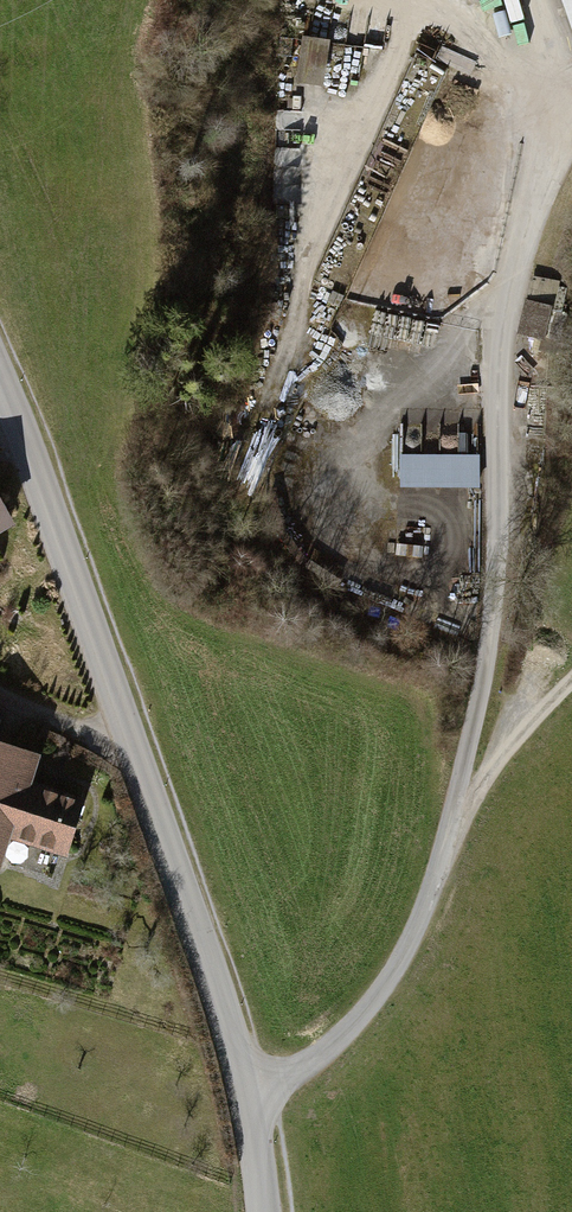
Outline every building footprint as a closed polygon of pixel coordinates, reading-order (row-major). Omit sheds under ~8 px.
[(571,31),(571,0),(561,0),(571,31)] [(478,457),(479,425),(403,424),(403,455),(478,457)] [(482,491),(482,458),(402,458),(402,491),(482,491)] [(16,524),(0,495),(0,533),(16,524)] [(6,873),(17,841),(69,858),(89,800),(34,780),(42,759),(0,744),(0,871),(6,873)]
